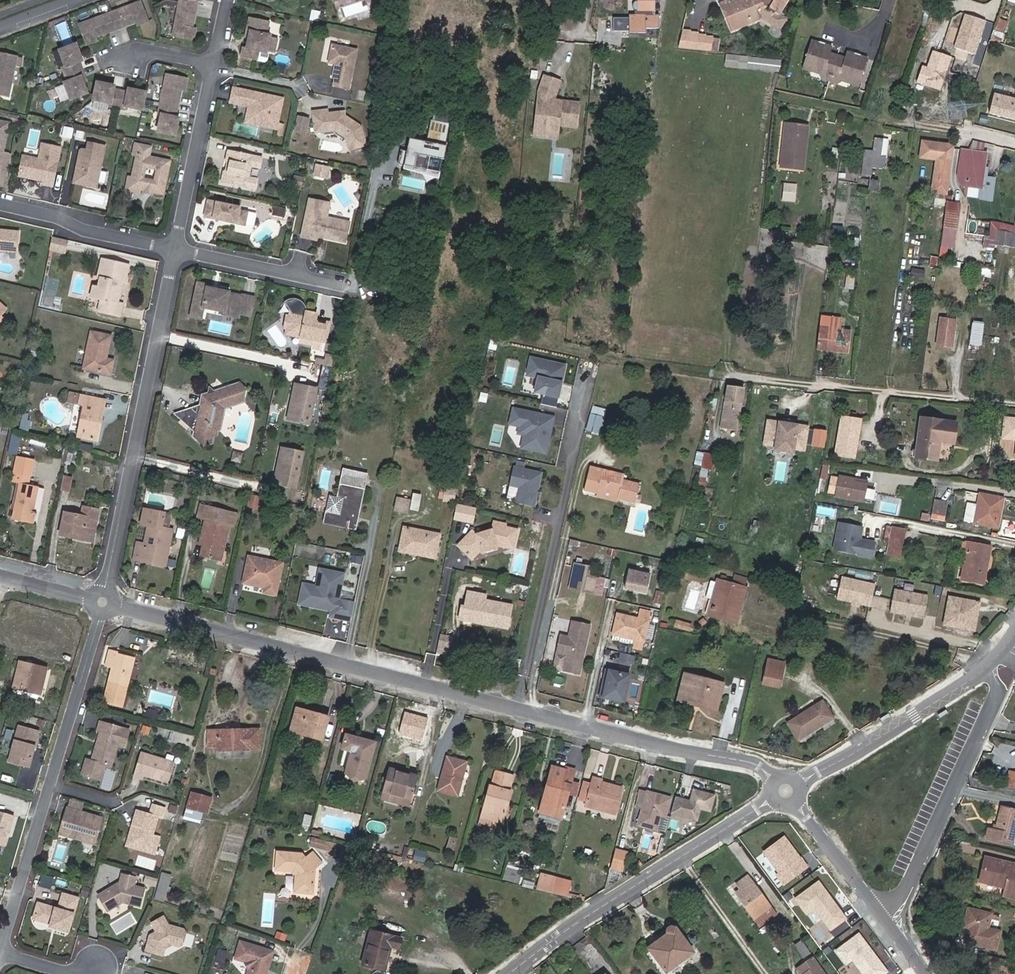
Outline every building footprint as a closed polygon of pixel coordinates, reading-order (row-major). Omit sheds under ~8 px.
[(179,3),(173,35),(193,39),(195,29),(191,28),(196,7),(197,0),(180,0),(179,3)] [(613,37),(629,37),(629,39),(646,39),(646,35),(659,35),(659,21),(655,21),(655,0),(629,0),(629,5),(638,5),(637,21),(629,21),(629,24),(613,23),(613,37)] [(761,19),(767,23),(774,12),(779,16),(789,0),(733,0),(729,1),(729,0),(727,0),(719,3),(730,32),(761,19)] [(147,21),(140,2),(109,13),(79,25),(86,44),(96,40),(94,37),(115,29),(136,21),(137,25),(147,21)] [(308,21),(318,22),(320,11),(310,10),(308,21)] [(930,12),(925,27),(935,30),(939,15),(930,12)] [(986,21),(964,14),(953,47),(975,54),(986,21)] [(269,21),(250,17),(247,30),(250,31),(249,37),(247,48),(243,47),(241,57),(257,60),(259,51),(267,53),(267,51),(270,36),(271,35),(266,34),(269,21)] [(718,52),(719,35),(680,32),(679,48),(718,52)] [(278,38),(270,36),(267,51),(275,52),(278,38)] [(810,40),(799,67),(820,75),(821,73),(834,79),(834,81),(854,89),(865,62),(858,60),(858,59),(852,57),(845,54),(842,60),(828,55),(831,49),(823,46),(824,45),(818,43),(810,40)] [(75,44),(59,50),(65,66),(62,68),(65,75),(67,82),(64,83),(70,100),(86,93),(80,77),(83,76),(81,69),(78,62),(81,61),(75,44)] [(357,50),(332,44),(329,58),(336,59),(335,63),(332,78),(335,78),(333,85),(348,89),(357,50)] [(953,57),(932,49),(926,66),(922,65),(916,82),(941,91),(953,57)] [(8,97),(17,56),(0,52),(0,96),(8,97)] [(725,55),(724,67),(780,72),(781,59),(725,55)] [(820,75),(818,79),(832,85),(834,81),(834,79),(821,73),(820,75)] [(187,79),(167,75),(160,106),(158,114),(161,115),(158,132),(175,135),(179,118),(175,117),(177,110),(181,88),(185,89),(187,79)] [(97,82),(93,100),(110,103),(110,106),(117,108),(125,109),(125,106),(142,110),(146,92),(128,89),(128,93),(121,91),(114,90),(114,86),(97,82)] [(559,89),(544,82),(537,96),(533,136),(546,137),(546,131),(558,132),(558,130),(576,132),(579,109),(561,107),(561,110),(553,109),(553,106),(553,102),(559,89)] [(283,98),(234,88),(231,102),(250,106),(248,114),(264,118),(262,125),(277,128),(283,98)] [(993,95),(988,114),(1014,120),(1014,100),(993,95)] [(93,111),(106,112),(107,105),(93,103),(93,111)] [(327,110),(312,112),(315,132),(335,129),(346,137),(350,150),(367,145),(361,126),(345,115),(344,117),(339,114),(339,111),(328,113),(327,110)] [(246,122),(262,125),(264,118),(248,114),(246,122)] [(308,119),(299,116),(295,131),(305,133),(308,119)] [(401,149),(398,164),(440,172),(450,123),(431,119),(427,141),(413,138),(410,151),(401,149)] [(0,167),(3,153),(9,123),(0,121),(0,167)] [(800,168),(805,127),(785,124),(779,165),(800,168)] [(62,127),(60,138),(71,139),(73,128),(62,127)] [(557,144),(558,132),(546,131),(546,137),(533,136),(533,142),(557,144)] [(862,175),(870,176),(871,167),(884,169),(885,158),(887,158),(889,140),(884,139),(875,138),(873,153),(868,153),(866,165),(864,165),(862,175)] [(105,144),(88,141),(87,148),(83,148),(80,150),(74,179),(87,182),(86,185),(96,187),(105,144)] [(948,193),(954,146),(923,142),(921,156),(937,159),(933,191),(948,193)] [(141,189),(147,190),(148,188),(152,189),(152,191),(164,193),(171,160),(150,156),(152,146),(136,143),(134,153),(138,154),(133,177),(132,181),(137,188),(141,189)] [(23,155),(19,175),(44,180),(44,183),(52,185),(60,147),(42,144),(39,159),(23,155)] [(982,187),(987,152),(960,149),(958,159),(967,160),(964,185),(982,187)] [(264,158),(229,150),(226,161),(230,165),(230,168),(224,170),(222,182),(257,190),(260,179),(251,177),(247,173),(248,168),(254,165),(262,167),(264,158)] [(13,155),(3,153),(0,167),(10,169),(13,155)] [(328,166),(316,164),(314,174),(326,177),(328,166)] [(141,193),(141,189),(137,188),(132,181),(133,177),(129,176),(126,190),(141,193)] [(303,178),(295,176),(293,186),(301,187),(303,178)] [(870,180),(869,191),(878,192),(879,181),(870,180)] [(781,201),(795,202),(797,184),(783,183),(781,201)] [(329,203),(310,199),(302,236),(317,239),(317,236),(345,242),(349,222),(326,217),(329,203)] [(242,208),(208,200),(204,218),(223,222),(223,219),(228,220),(227,223),(246,228),(250,213),(241,210),(242,208)] [(960,204),(947,203),(943,228),(956,229),(960,204)] [(283,209),(275,207),(273,214),(281,216),(283,209)] [(1000,230),(1000,224),(994,223),(990,251),(995,252),(996,245),(998,230),(1000,230)] [(18,254),(19,232),(0,230),(0,252),(18,254)] [(996,245),(1012,247),(1013,234),(1000,230),(998,230),(996,245)] [(789,240),(803,241),(804,234),(790,232),(789,240)] [(66,243),(51,240),(48,253),(63,256),(66,243)] [(930,256),(929,267),(936,268),(938,257),(930,256)] [(92,288),(90,299),(98,301),(96,312),(118,316),(120,305),(116,304),(120,282),(123,283),(126,266),(99,260),(95,279),(97,279),(95,289),(92,288)] [(990,277),(992,268),(978,266),(977,275),(990,277)] [(912,268),(910,276),(923,279),(925,270),(912,268)] [(208,285),(197,283),(191,317),(202,319),(205,306),(226,311),(227,305),(241,308),(239,313),(250,316),(254,297),(242,295),(242,296),(228,293),(229,292),(227,289),(222,288),(218,290),(207,288),(208,285)] [(239,316),(239,313),(241,308),(227,305),(226,311),(225,313),(239,316)] [(307,315),(307,312),(291,309),(290,315),(287,314),(285,326),(288,326),(287,333),(305,337),(306,334),(292,331),(296,312),(307,315)] [(318,319),(319,313),(308,310),(307,312),(307,315),(296,312),(292,331),(306,334),(305,337),(324,341),(327,324),(320,323),(319,319),(318,319)] [(859,328),(860,314),(851,314),(850,327),(859,328)] [(956,321),(941,318),(937,345),(952,347),(956,321)] [(331,322),(319,319),(320,323),(327,324),(324,341),(327,342),(331,322)] [(983,323),(970,322),(969,346),(981,347),(983,323)] [(819,328),(816,349),(848,353),(850,331),(819,328)] [(89,333),(82,369),(110,374),(113,361),(102,359),(106,336),(89,333)] [(490,340),(488,349),(495,351),(497,341),(490,340)] [(566,366),(531,358),(528,369),(539,371),(538,379),(534,393),(558,398),(566,366)] [(539,371),(528,369),(527,376),(538,379),(539,371)] [(318,388),(294,382),(286,421),(310,426),(318,388)] [(204,394),(203,401),(202,406),(198,407),(196,419),(185,422),(193,431),(193,434),(201,443),(206,441),(208,435),(211,434),(212,431),(215,430),(220,407),(241,401),(244,390),(238,385),(204,394)] [(251,389),(249,395),(258,404),(262,403),(263,397),(254,388),(251,389)] [(726,392),(720,427),(736,430),(737,430),(737,429),(743,395),(726,392)] [(77,436),(96,440),(103,409),(98,408),(99,400),(80,396),(78,404),(83,405),(77,436)] [(718,400),(710,399),(707,410),(708,410),(715,411),(718,400)] [(202,406),(203,401),(173,409),(185,422),(196,419),(198,407),(202,406)] [(602,423),(605,408),(591,406),(589,421),(602,423)] [(554,418),(513,409),(509,425),(519,427),(517,434),(524,436),(530,437),(527,450),(546,454),(554,418)] [(19,429),(27,432),(31,418),(23,415),(19,429)] [(1005,416),(1003,437),(1014,438),(1014,417),(1005,416)] [(855,457),(862,420),(841,417),(835,455),(855,459),(855,457)] [(919,417),(917,436),(914,458),(935,460),(937,461),(937,460),(940,442),(953,444),(956,422),(944,420),(919,417)] [(768,421),(764,444),(775,445),(793,448),(804,450),(807,427),(800,426),(791,424),(783,423),(768,421)] [(11,433),(8,454),(17,455),(20,435),(11,433)] [(530,437),(524,436),(521,449),(527,450),(530,437)] [(80,443),(78,450),(89,452),(90,446),(80,443)] [(304,451),(280,446),(271,484),(296,489),(304,451)] [(230,461),(241,463),(242,453),(232,451),(230,461)] [(704,453),(701,470),(707,471),(711,471),(713,455),(704,453)] [(34,512),(39,487),(30,485),(35,459),(16,456),(11,482),(19,484),(12,519),(34,524),(36,512),(34,512)] [(819,478),(826,480),(829,466),(822,464),(819,478)] [(624,474),(589,465),(583,490),(596,494),(597,490),(617,495),(616,499),(633,504),(634,503),(637,504),(639,498),(635,497),(639,483),(623,479),(624,474)] [(513,467),(509,486),(519,488),(515,503),(534,507),(541,474),(513,467)] [(356,530),(367,474),(342,469),(336,497),(329,496),(323,523),(356,530)] [(707,471),(701,470),(698,487),(704,489),(707,471)] [(70,492),(73,478),(63,476),(60,490),(70,492)] [(856,482),(857,479),(840,476),(839,478),(831,477),(828,491),(836,493),(836,495),(856,500),(865,501),(869,484),(856,482)] [(455,490),(446,489),(445,499),(454,500),(455,490)] [(596,494),(595,496),(616,502),(616,499),(617,495),(597,490),(596,494)] [(417,512),(421,495),(412,493),(408,510),(417,512)] [(257,509),(260,497),(250,495),(248,507),(257,509)] [(1000,517),(1004,498),(979,495),(977,506),(966,504),(962,521),(973,524),(993,528),(993,527),(995,516),(999,517),(1000,517)] [(410,500),(398,498),(395,510),(407,513),(410,500)] [(934,501),(931,514),(941,516),(943,503),(934,501)] [(93,543),(100,509),(82,505),(80,514),(63,511),(58,536),(93,543)] [(204,519),(199,544),(202,545),(199,555),(221,560),(229,526),(233,527),(236,513),(200,505),(197,517),(204,519)] [(471,509),(458,506),(455,518),(468,521),(471,509)] [(161,527),(164,512),(145,508),(142,523),(147,525),(144,544),(137,543),(133,562),(152,565),(153,560),(161,561),(163,554),(168,555),(172,530),(168,529),(161,527)] [(170,514),(164,512),(161,527),(168,529),(170,514)] [(472,532),(458,546),(472,559),(480,550),(495,545),(513,549),(517,531),(504,527),(505,525),(494,522),(492,532),(488,532),(480,535),(477,537),(472,532)] [(864,527),(837,522),(832,548),(873,557),(876,541),(861,538),(864,527)] [(440,534),(404,526),(399,547),(417,551),(416,554),(435,558),(440,534)] [(881,544),(889,545),(892,528),(892,527),(884,526),(881,544)] [(892,528),(889,545),(887,555),(900,558),(905,529),(892,527),(892,528)] [(983,584),(990,549),(991,546),(988,546),(962,541),(960,551),(965,552),(960,579),(983,584)] [(153,560),(152,565),(166,568),(168,555),(163,554),(161,561),(153,560)] [(351,554),(350,563),(362,565),(363,556),(351,554)] [(276,596),(282,564),(248,557),(243,584),(264,587),(263,593),(276,596)] [(575,563),(570,589),(592,594),(595,577),(587,575),(589,566),(575,563)] [(351,621),(355,603),(339,600),(344,574),(320,570),(317,587),(303,584),(299,604),(326,610),(327,608),(332,609),(332,611),(330,617),(351,621)] [(651,575),(629,570),(625,587),(647,592),(651,575)] [(876,584),(842,578),(838,599),(871,606),(876,584)] [(734,605),(742,607),(747,588),(717,580),(712,599),(734,605)] [(514,593),(527,595),(528,586),(515,584),(514,593)] [(652,601),(661,604),(664,592),(655,589),(652,601)] [(929,596),(895,590),(891,611),(925,617),(929,596)] [(488,620),(487,626),(507,630),(513,606),(482,599),(482,596),(469,593),(466,608),(475,610),(474,617),(488,620)] [(979,603),(949,597),(943,624),(973,631),(979,603)] [(738,622),(742,607),(734,605),(712,599),(708,614),(738,622)] [(639,618),(617,614),(613,635),(644,641),(651,612),(641,610),(639,618)] [(472,623),(487,626),(488,620),(474,617),(472,623)] [(672,627),(690,631),(692,623),(674,619),(672,627)] [(590,626),(572,622),(569,637),(560,636),(556,653),(567,656),(563,671),(579,675),(590,626)] [(437,646),(448,649),(450,638),(440,636),(437,646)] [(437,646),(436,653),(447,655),(448,649),(437,646)] [(128,686),(135,659),(116,654),(116,652),(108,650),(104,666),(112,668),(109,682),(104,703),(123,708),(128,686)] [(633,656),(621,653),(619,662),(631,665),(633,656)] [(764,673),(779,677),(783,661),(768,657),(764,673)] [(48,670),(21,663),(15,688),(40,694),(41,695),(48,670)] [(627,687),(629,675),(609,671),(606,682),(603,682),(600,697),(609,699),(610,693),(617,695),(620,692),(622,686),(627,687)] [(725,684),(685,673),(677,700),(718,711),(724,685),(725,684)] [(777,684),(779,678),(763,675),(762,681),(777,684)] [(623,702),(627,687),(622,686),(620,692),(617,695),(610,693),(609,699),(623,702)] [(39,699),(40,694),(15,688),(14,693),(39,699)] [(821,701),(787,723),(798,740),(833,718),(822,702),(822,701),(821,701)] [(297,709),(292,727),(314,734),(313,738),(323,741),(329,718),(297,709)] [(160,714),(148,711),(146,718),(158,721),(160,714)] [(123,746),(128,730),(99,722),(97,731),(100,732),(92,761),(86,759),(82,774),(93,777),(97,762),(104,764),(109,766),(115,744),(123,746)] [(40,733),(19,727),(9,763),(30,768),(40,733)] [(314,734),(292,727),(290,732),(313,738),(314,734)] [(216,751),(260,750),(259,730),(208,731),(209,745),(216,745),(216,751)] [(353,753),(346,779),(366,784),(377,744),(347,736),(343,750),(353,753)] [(175,763),(141,753),(134,778),(143,781),(144,776),(169,784),(175,763)] [(458,796),(467,763),(449,758),(439,791),(458,796)] [(104,764),(97,762),(93,777),(100,779),(104,764)] [(419,776),(390,768),(383,793),(411,802),(419,776)] [(546,809),(563,815),(575,771),(567,768),(566,771),(553,768),(548,786),(552,787),(546,809)] [(491,786),(482,818),(503,824),(512,791),(509,790),(514,776),(498,771),(493,786),(491,786)] [(623,790),(603,784),(604,780),(595,778),(587,806),(616,814),(623,790)] [(562,819),(563,815),(546,809),(552,787),(548,786),(541,814),(562,819)] [(698,820),(700,810),(710,812),(715,794),(692,789),(689,799),(675,795),(670,813),(698,820)] [(645,809),(640,825),(657,830),(661,816),(666,817),(671,799),(649,793),(643,791),(638,807),(645,809)] [(188,808),(208,814),(212,798),(192,793),(188,808)] [(134,811),(130,826),(134,827),(130,838),(136,846),(146,849),(145,853),(154,855),(158,838),(151,836),(156,817),(160,818),(163,808),(151,805),(148,815),(134,811)] [(1014,830),(1014,810),(1002,806),(996,830),(988,829),(985,837),(1012,843),(1014,830)] [(103,820),(67,809),(60,837),(83,844),(85,837),(98,841),(103,820)] [(0,812),(0,845),(7,847),(16,817),(0,812)] [(166,819),(174,821),(176,814),(167,812),(166,819)] [(300,831),(308,833),(311,815),(303,814),(300,831)] [(134,827),(130,826),(124,847),(145,853),(146,849),(136,846),(130,838),(134,827)] [(309,836),(307,846),(333,852),(335,842),(309,836)] [(85,837),(83,844),(96,848),(98,841),(85,837)] [(446,848),(453,850),(456,839),(449,837),(446,848)] [(425,861),(427,851),(414,849),(413,859),(425,861)] [(626,851),(617,849),(612,867),(621,869),(626,851)] [(275,870),(292,872),(297,869),(300,873),(295,876),(294,893),(313,896),(315,869),(322,864),(314,852),(305,858),(302,854),(277,851),(275,870)] [(1005,888),(1004,897),(1014,899),(1014,865),(986,858),(980,882),(1005,888)] [(506,864),(502,879),(519,884),(523,869),(506,864)] [(163,872),(155,899),(165,903),(173,874),(163,872)] [(41,874),(37,886),(50,889),(53,877),(41,874)] [(99,896),(109,913),(124,903),(142,908),(146,889),(135,886),(137,877),(122,874),(121,883),(99,896)] [(756,919),(772,908),(749,876),(738,884),(742,889),(737,893),(756,919)] [(554,895),(558,883),(549,880),(546,893),(554,895)] [(573,887),(558,883),(554,895),(570,899),(573,887)] [(79,901),(62,896),(58,911),(38,905),(34,920),(51,926),(59,928),(58,931),(69,934),(79,901)] [(778,915),(772,908),(756,919),(762,927),(778,915)] [(988,925),(991,914),(968,909),(964,927),(968,928),(964,943),(983,947),(997,951),(999,939),(986,936),(988,925)] [(999,916),(991,914),(988,925),(986,936),(999,939),(1004,922),(998,921),(999,916)] [(162,921),(150,928),(156,938),(149,941),(146,957),(162,960),(165,952),(164,949),(168,947),(170,949),(179,951),(183,949),(185,938),(182,934),(168,931),(162,921)] [(668,935),(650,948),(667,972),(679,963),(694,951),(689,945),(684,938),(679,931),(678,929),(676,928),(675,927),(673,926),(672,926),(670,927),(669,927),(668,929),(667,930),(667,932),(667,933),(668,935)] [(276,931),(274,937),(285,941),(287,935),(276,931)] [(372,931),(364,965),(386,971),(391,947),(399,949),(402,938),(372,931)] [(795,945),(804,960),(812,954),(803,941),(795,945)] [(240,964),(244,965),(251,972),(250,973),(266,973),(265,973),(267,968),(269,968),(271,960),(268,959),(270,952),(240,944),(238,953),(242,954),(240,964)] [(813,960),(798,971),(800,973),(823,973),(813,960)]
